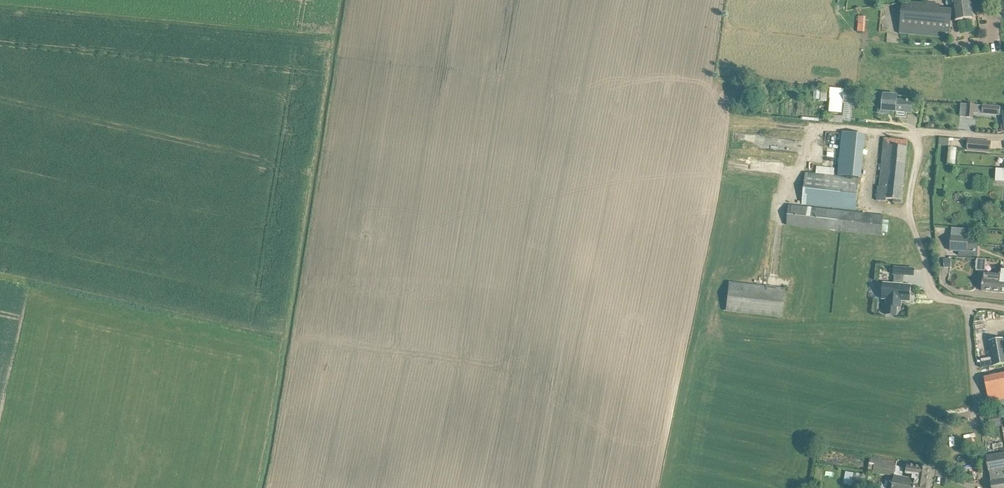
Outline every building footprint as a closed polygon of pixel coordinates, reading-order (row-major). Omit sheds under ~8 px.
[(938,19),(940,4),(903,0),(900,33),(949,38),(951,27),(950,27),(951,20),(938,19)] [(971,0),(953,0),(955,20),(973,18),(971,0)] [(830,87),(829,98),(831,98),(829,111),(842,112),(844,89),(830,87)] [(856,104),(857,94),(858,92),(846,90),(844,102),(856,104)] [(884,93),(882,110),(894,111),(896,111),(895,115),(905,116),(905,112),(911,113),(912,103),(912,101),(897,100),(898,95),(884,93)] [(1003,112),(1003,108),(1000,108),(1000,107),(961,104),(960,116),(973,117),(974,113),(999,115),(1000,115),(1003,115),(1003,119),(1003,111),(1003,112)] [(901,203),(908,141),(884,138),(879,186),(878,186),(877,201),(886,202),(887,199),(894,199),(893,202),(901,203)] [(990,152),(991,141),(968,139),(967,150),(990,152)] [(855,210),(859,178),(805,172),(802,204),(855,210)] [(882,235),(884,216),(789,205),(786,225),(872,234),(882,235)] [(968,252),(969,236),(951,235),(950,251),(968,252)] [(985,271),(987,259),(977,258),(976,270),(985,271)] [(904,275),(905,268),(894,267),(894,274),(904,275)] [(999,292),(1001,276),(1000,276),(1001,275),(1000,275),(984,273),(984,274),(983,274),(982,291),(999,292)] [(781,317),(784,289),(729,282),(726,311),(781,317)] [(911,285),(903,284),(883,283),(882,299),(887,299),(886,306),(901,308),(901,301),(910,301),(911,285)] [(988,341),(993,366),(1003,364),(1003,338),(988,341)] [(984,377),(989,402),(1003,398),(1003,373),(984,377)] [(1001,425),(999,414),(988,416),(990,427),(1001,425)] [(986,456),(992,487),(1003,487),(1003,453),(986,456)] [(894,476),(894,475),(896,467),(897,462),(883,460),(884,460),(871,457),(869,469),(873,470),(873,473),(894,476)] [(927,481),(929,468),(908,465),(906,474),(913,475),(913,478),(912,479),(927,481)] [(902,477),(903,468),(896,467),(894,475),(902,477)] [(846,473),(843,484),(851,486),(853,474),(846,473)] [(927,481),(912,479),(913,478),(902,477),(894,475),(894,476),(892,487),(926,487),(927,481)]
